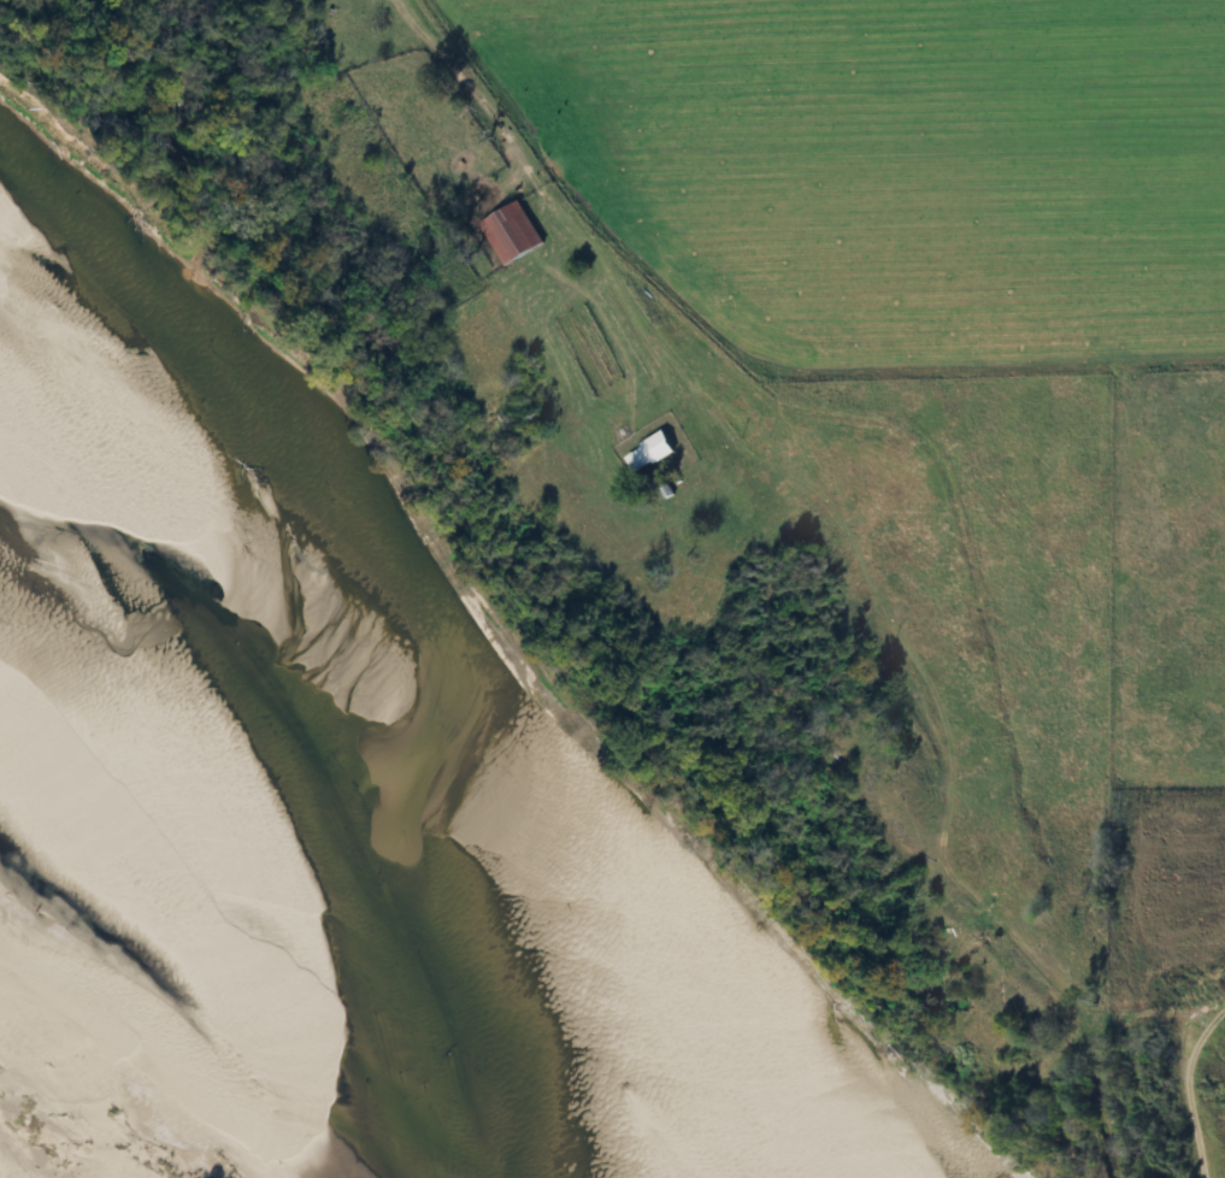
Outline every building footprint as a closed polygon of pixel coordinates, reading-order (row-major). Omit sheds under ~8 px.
[(540,247),(520,203),(479,222),(499,266),(540,247)] [(622,457),(635,476),(673,450),(661,432),(622,457)]
